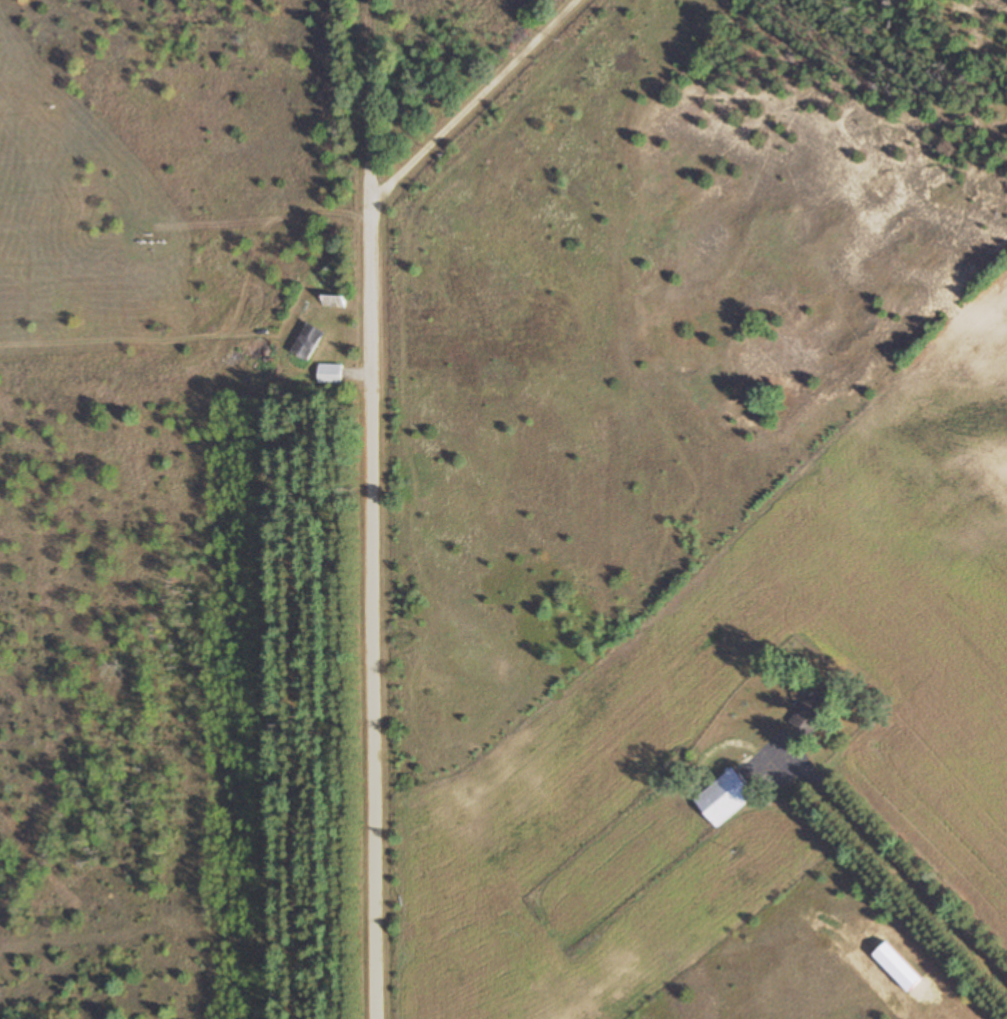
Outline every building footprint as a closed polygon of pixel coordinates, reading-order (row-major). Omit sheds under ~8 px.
[(324,307),(346,307),(346,296),(324,296),(324,307)] [(310,361),(326,332),(309,323),(292,351),(310,361)] [(790,722),(811,736),(831,705),(810,691),(790,722)] [(716,828),(756,796),(734,767),(694,799),(716,828)]
